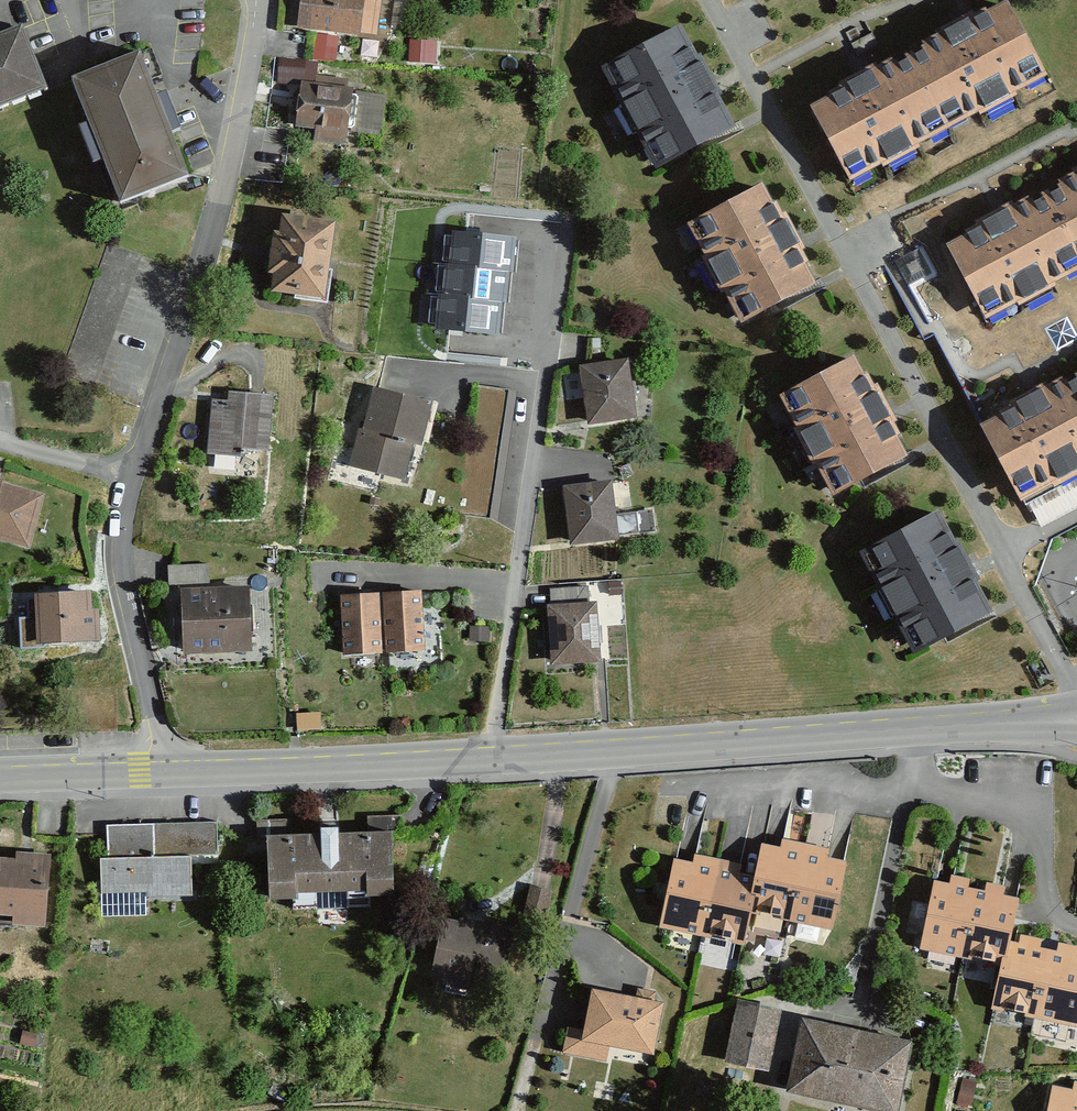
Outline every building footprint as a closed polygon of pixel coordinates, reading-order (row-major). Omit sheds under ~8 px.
[(299,26),(374,34),(377,0),(302,0),(299,26)] [(941,37),(910,53),(951,127),(1046,75),(1008,4),(987,15),(983,8),(938,32),(941,37)] [(681,27),(603,69),(657,168),(735,126),(681,27)] [(0,37),(0,107),(44,88),(20,29),(0,37)] [(138,53),(73,78),(122,202),(187,177),(138,53)] [(834,96),(811,108),(851,181),(951,127),(910,53),(876,71),(874,67),(831,90),(834,96)] [(306,59),(279,59),(279,76),(305,76),(306,59)] [(316,84),(301,83),(298,127),(315,128),(315,141),(344,143),(348,79),(316,77),(316,84)] [(1046,190),(1076,248),(1076,168),(1074,170),(1076,174),(1046,190)] [(762,186),(689,226),(742,321),(814,282),(762,186)] [(947,245),(986,318),(1076,269),(1076,248),(1046,190),(1012,209),(1009,204),(966,227),(969,233),(947,245)] [(274,274),(272,291),(324,298),(334,223),(283,216),(281,233),(275,233),(270,273),(274,274)] [(500,268),(505,269),(508,241),(445,235),(443,263),(500,268)] [(108,245),(63,375),(95,386),(140,256),(108,245)] [(500,268),(443,263),(439,263),(436,293),(493,298),(497,298),(500,268)] [(493,298),(436,293),(431,292),(429,325),(490,331),(493,298)] [(853,357),(780,396),(834,495),(907,455),(853,357)] [(627,360),(583,365),(589,422),(633,417),(627,360)] [(982,426),(1022,499),(1076,469),(1076,373),(1047,389),(1044,385),(1001,408),(1005,413),(982,426)] [(515,391),(475,386),(458,513),(498,519),(515,391)] [(430,401),(374,388),(364,428),(359,427),(351,466),(403,478),(412,442),(421,444),(430,401)] [(227,400),(211,399),(209,454),(243,455),(243,449),(267,449),(269,394),(228,393),(227,400)] [(27,546),(43,495),(0,482),(0,538),(27,546)] [(610,483),(564,488),(571,544),(616,539),(610,483)] [(937,511),(861,553),(915,652),(991,610),(937,511)] [(208,565),(169,565),(169,586),(208,586),(208,565)] [(249,587),(181,589),(183,653),(250,651),(249,587)] [(552,605),(548,605),(550,663),(598,661),(596,602),(587,602),(587,588),(552,589),(552,605)] [(421,591),(383,592),(385,651),(423,650),(421,591)] [(89,593),(29,594),(29,617),(20,618),(21,647),(45,647),(45,641),(98,640),(97,611),(89,611),(89,593)] [(380,594),(341,595),(342,653),(381,653),(380,594)] [(327,711),(300,712),(303,732),(328,730),(327,711)] [(367,815),(367,833),(392,833),(392,837),(401,837),(400,815),(367,815)] [(269,833),(289,833),(289,819),(256,819),(256,840),(269,840),(269,833)] [(101,859),(101,916),(146,916),(146,894),(190,893),(189,854),(218,853),(217,823),(108,824),(108,859),(101,859)] [(269,840),(269,896),(294,896),(294,889),(366,889),(366,893),(392,893),(392,837),(392,833),(367,833),(337,833),(337,826),(320,826),(320,833),(289,833),(269,833),(269,840)] [(756,876),(749,911),(793,919),(806,853),(762,845),(756,876)] [(0,857),(0,912),(14,912),(14,922),(45,924),(48,854),(17,853),(17,858),(0,857)] [(844,861),(806,853),(793,919),(831,927),(844,861)] [(674,860),(661,926),(702,934),(715,868),(674,860)] [(715,868),(702,934),(743,942),(749,911),(756,876),(715,868)] [(920,946),(962,955),(976,889),(934,881),(920,946)] [(528,887),(522,926),(544,929),(550,890),(528,887)] [(976,889),(962,955),(1002,963),(1006,942),(1015,898),(976,889)] [(513,929),(442,918),(433,974),(454,977),(452,986),(502,994),(513,929)] [(1002,963),(992,1008),(1034,1016),(1047,950),(1006,942),(1002,963)] [(1034,1016),(1073,1025),(1076,1008),(1076,956),(1047,950),(1034,1016)] [(652,1052),(661,1002),(592,990),(585,1031),(567,1028),(563,1052),(605,1059),(607,1044),(652,1052)] [(780,1009),(737,1001),(726,1061),(768,1069),(780,1009)] [(803,1018),(787,1089),(887,1110),(895,1110),(910,1042),(803,1018)] [(1052,1085),(1047,1110),(1076,1110),(1076,1090),(1052,1085)]
